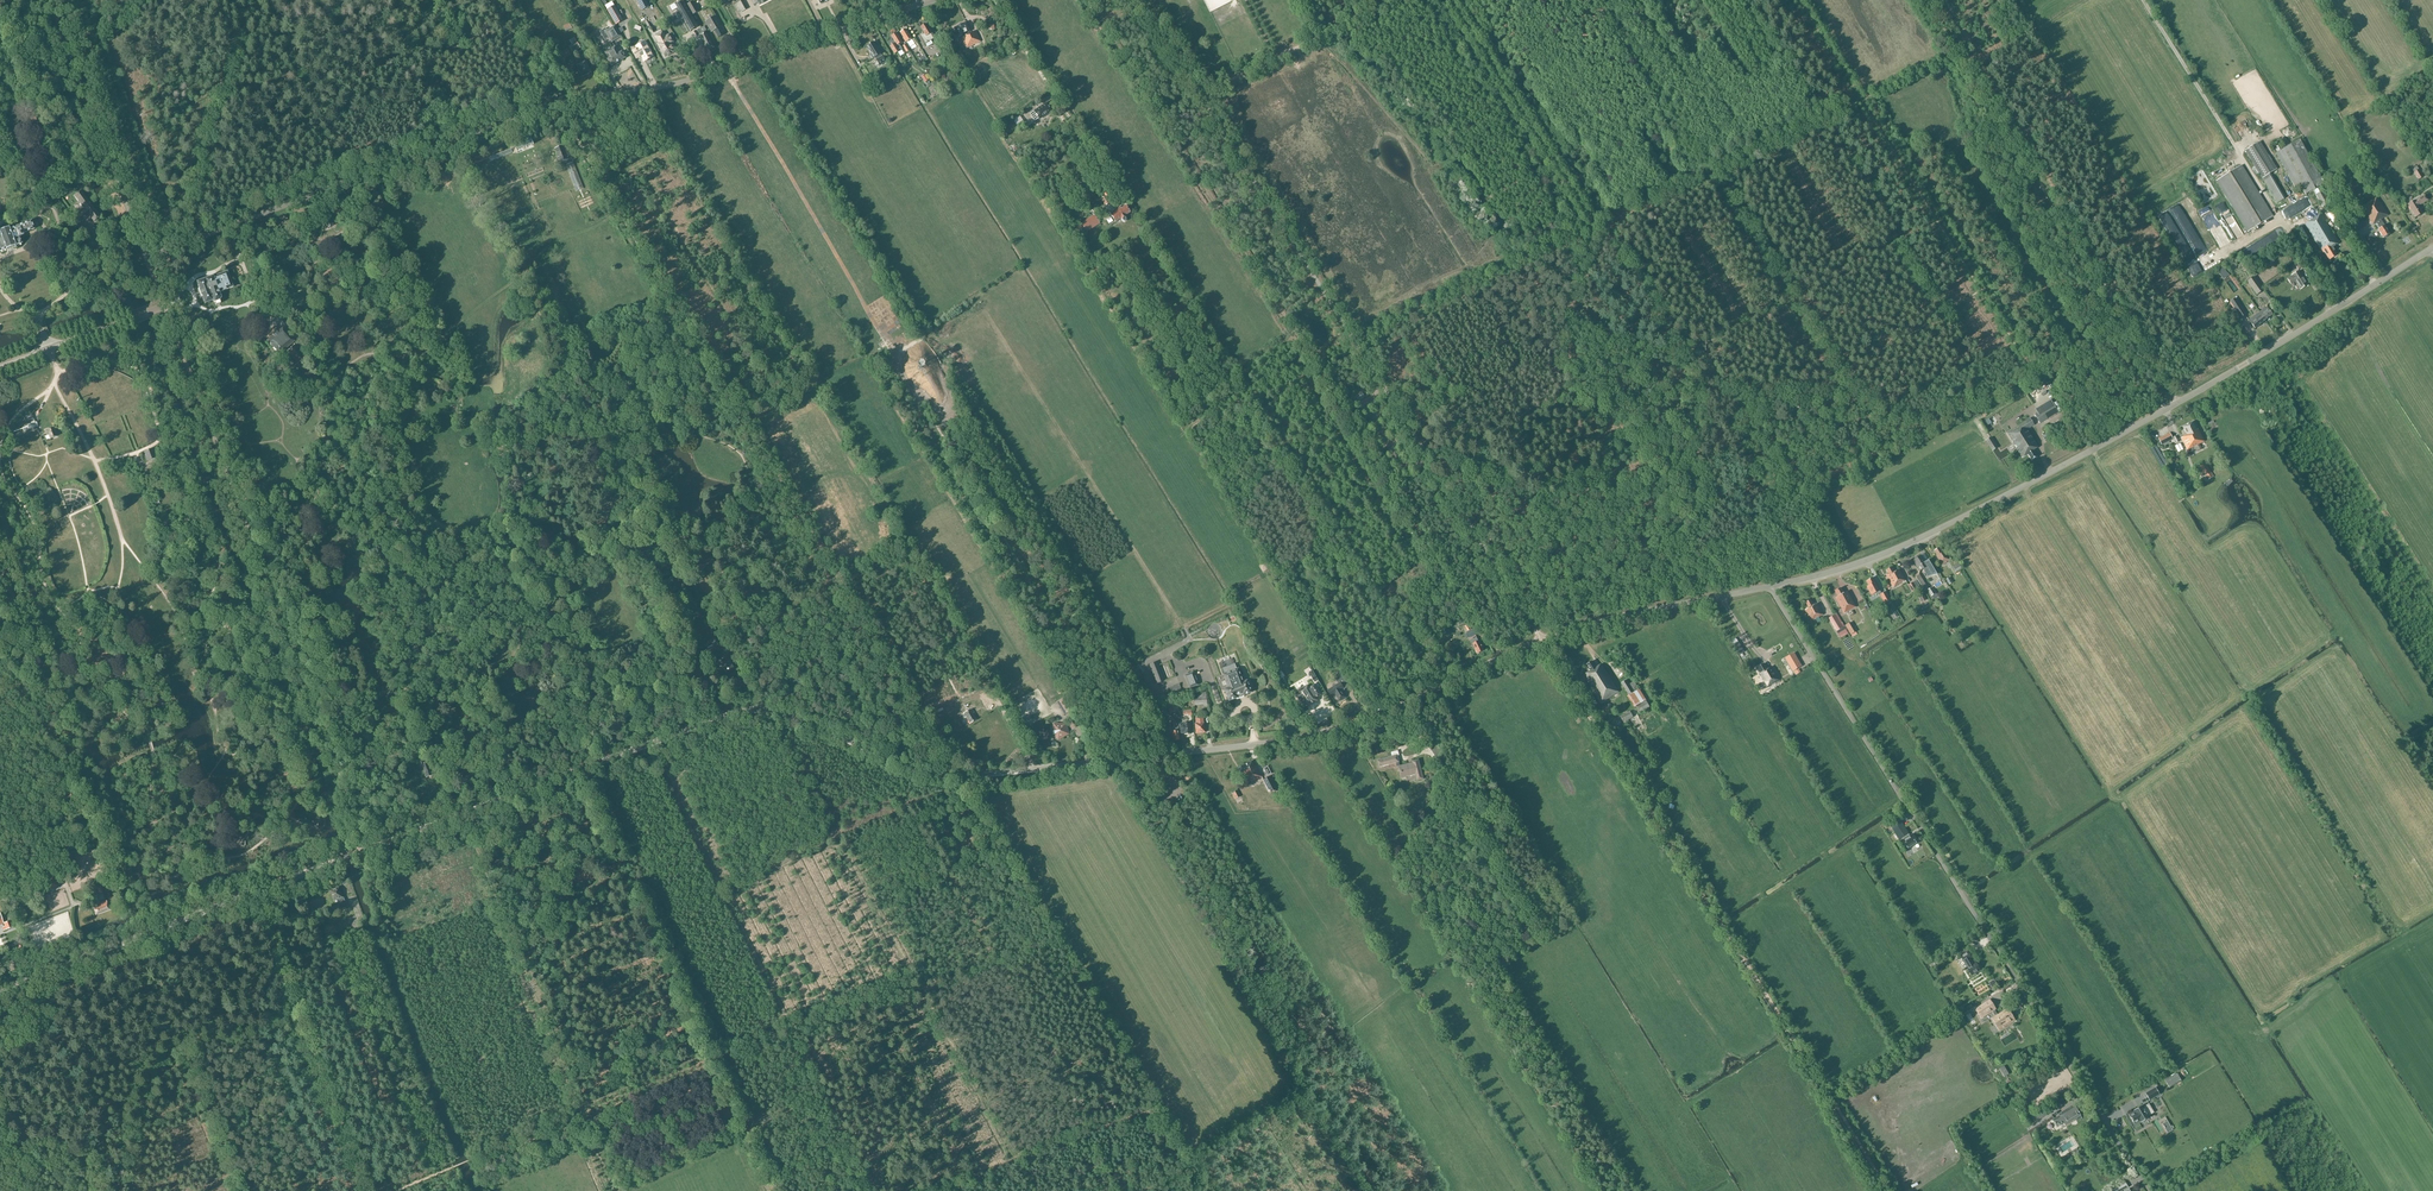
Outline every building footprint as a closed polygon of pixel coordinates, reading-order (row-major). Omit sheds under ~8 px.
[(642,11),(649,7),(646,0),(636,0),(642,11)] [(683,1),(676,5),(678,9),(677,10),(681,16),(682,16),(690,31),(698,27),(683,1)] [(692,15),(699,11),(694,1),(687,5),(692,15)] [(736,4),(740,13),(746,9),(742,1),(736,4)] [(715,16),(705,22),(710,29),(712,28),(718,38),(724,35),(719,26),(721,25),(715,16)] [(966,48),(981,41),(976,31),(969,34),(969,32),(970,31),(966,23),(954,28),(958,37),(962,35),(963,37),(961,38),(966,48)] [(928,42),(934,39),(931,34),(932,33),(930,30),(931,29),(929,27),(928,28),(925,24),(921,27),(924,32),(923,33),(922,33),(922,34),(920,35),(925,44),(928,43),(928,42)] [(612,42),(621,36),(615,26),(606,32),(612,42)] [(707,50),(713,47),(705,32),(707,31),(704,27),(697,30),(707,50)] [(682,39),(689,36),(687,32),(685,33),(683,28),(678,31),(682,39)] [(911,46),(914,45),(911,39),(912,39),(910,35),(909,35),(905,30),(901,33),(904,38),(903,39),(906,42),(908,41),(911,46)] [(672,46),(671,46),(670,44),(672,43),(673,41),(669,35),(665,37),(662,32),(655,36),(658,42),(655,44),(660,52),(662,51),(665,56),(673,52),(673,50),(672,49),(673,49),(673,47),(673,46),(672,46)] [(895,54),(902,50),(899,44),(902,43),(896,33),(891,36),(892,37),(890,39),(891,41),(888,42),(891,46),(890,47),(895,54)] [(573,53),(581,48),(575,37),(569,40),(572,45),(569,46),(573,53)] [(635,46),(637,49),(632,51),(637,58),(638,58),(642,59),(643,59),(644,60),(652,56),(650,51),(645,41),(635,46)] [(878,64),(885,60),(881,54),(882,54),(877,46),(876,46),(874,42),(866,47),(870,54),(873,59),(875,58),(878,64)] [(996,45),(988,51),(993,58),(1001,52),(996,45)] [(611,66),(626,58),(622,52),(619,54),(615,47),(605,53),(609,59),(608,60),(611,66)] [(956,56),(960,63),(965,60),(962,54),(956,56)] [(583,77),(591,73),(585,62),(583,64),(580,59),(576,61),(579,66),(578,66),(579,70),(580,72),(581,74),(583,77)] [(1053,111),(1047,102),(1043,105),(1042,104),(1037,107),(1038,108),(1034,111),(1030,114),(1035,121),(1039,119),(1040,120),(1053,111)] [(1020,131),(1026,126),(1023,121),(1016,125),(1020,131)] [(2237,125),(2243,134),(2249,130),(2243,121),(2237,125)] [(517,151),(534,144),(531,136),(514,143),(517,151)] [(2323,207),(2330,203),(2321,187),(2326,184),(2322,177),(2321,178),(2300,140),(2276,153),(2296,189),(2301,186),(2306,195),(2314,191),(2323,207)] [(2262,178),(2277,203),(2284,199),(2269,174),(2277,169),(2260,141),(2245,150),(2262,178)] [(569,160),(572,158),(567,145),(563,146),(555,149),(560,163),(569,160)] [(490,161),(513,152),(511,149),(489,158),(490,161)] [(576,191),(584,188),(573,162),(565,166),(576,191)] [(2247,232),(2273,216),(2242,165),(2216,181),(2247,232)] [(2423,177),(2419,170),(2414,172),(2419,179),(2423,177)] [(94,221),(100,216),(99,215),(100,215),(96,210),(95,210),(81,191),(75,195),(85,209),(83,211),(82,210),(79,213),(76,216),(80,222),(89,215),(94,221)] [(1106,191),(1099,195),(1105,205),(1109,203),(1105,197),(1109,194),(1106,191)] [(2418,206),(2428,200),(2425,195),(2415,201),(2415,200),(2411,203),(2412,204),(2409,206),(2416,217),(2423,213),(2418,206)] [(2383,238),(2390,234),(2387,229),(2384,225),(2381,220),(2388,215),(2377,197),(2366,204),(2367,205),(2362,208),(2373,224),(2376,222),(2377,224),(2380,228),(2378,229),(2383,238)] [(2214,201),(2203,207),(2223,244),(2234,239),(2214,201)] [(1125,216),(1130,213),(1126,206),(1121,209),(1120,207),(1115,210),(1116,211),(1111,214),(1116,222),(1121,219),(1126,216),(1125,216)] [(2179,216),(2202,250),(2212,244),(2189,209),(2179,216)] [(327,228),(333,226),(329,214),(322,216),(327,228)] [(2324,253),(2325,252),(2329,260),(2337,255),(2333,247),(2340,243),(2322,214),(2305,224),(2320,250),(2321,249),(2324,253)] [(1087,231),(1099,223),(1094,216),(1082,224),(1087,231)] [(2362,219),(2352,225),(2356,231),(2366,225),(2362,219)] [(34,229),(31,221),(9,229),(9,228),(0,231),(0,232),(0,233),(0,252),(6,249),(7,251),(16,248),(15,246),(22,243),(19,237),(23,235),(22,233),(34,229)] [(2251,253),(2268,243),(2265,237),(2248,247),(2251,253)] [(2311,250),(2315,248),(2310,240),(2306,242),(2311,250)] [(2298,269),(2304,266),(2300,260),(2294,263),(2298,269)] [(2222,267),(2217,271),(2220,275),(2225,271),(2222,267)] [(2238,288),(2244,285),(2233,269),(2227,273),(2238,288)] [(2301,289),(2308,284),(2299,271),(2292,275),(2293,276),(2288,279),(2291,284),(2296,281),(2301,289)] [(215,276),(197,282),(200,289),(198,290),(201,297),(202,297),(205,304),(213,301),(215,302),(220,301),(221,298),(219,293),(233,288),(227,272),(216,276),(215,276)] [(2254,276),(2247,281),(2257,295),(2264,290),(2254,276)] [(2246,314),(2235,298),(2230,302),(2241,317),(2246,314)] [(2259,312),(2265,320),(2273,314),(2266,307),(2259,312)] [(2255,329),(2258,326),(2265,320),(2259,312),(2249,321),(2255,329)] [(279,354),(295,341),(283,327),(277,332),(276,332),(273,335),(273,336),(267,340),(279,354)] [(292,368),(305,357),(296,345),(287,353),(289,355),(285,359),(292,368)] [(420,373),(429,373),(429,365),(420,365),(420,373)] [(2035,415),(2040,423),(2058,412),(2050,400),(2035,409),(2037,413),(2035,415)] [(2033,451),(2038,447),(2027,430),(2034,425),(2030,419),(2007,433),(2022,457),(2028,454),(2032,460),(2037,457),(2033,451)] [(25,432),(38,427),(37,422),(28,425),(27,423),(21,425),(22,429),(22,430),(24,429),(25,432)] [(2187,450),(2204,441),(2198,429),(2197,430),(2193,422),(2183,427),(2187,435),(2181,438),(2187,450)] [(50,439),(57,437),(54,427),(47,429),(48,430),(46,431),(47,435),(49,434),(50,439)] [(2161,444),(2173,439),(2170,433),(2159,439),(2161,444)] [(1992,451),(1998,447),(1991,437),(1986,441),(1992,451)] [(147,461),(156,458),(153,448),(144,452),(147,461)] [(2200,467),(2202,471),(2199,473),(2201,477),(2205,475),(2209,480),(2214,477),(2206,464),(2200,467)] [(1942,565),(1950,560),(1945,551),(1943,553),(1939,547),(1935,550),(1938,556),(1937,556),(1942,565)] [(1928,560),(1925,562),(1921,556),(1914,560),(1920,571),(1923,569),(1928,577),(1937,574),(1928,560)] [(1956,572),(1962,569),(1959,564),(1953,568),(1956,572)] [(1893,587),(1906,580),(1900,569),(1895,572),(1892,567),(1886,570),(1889,574),(1886,575),(1893,587)] [(1919,575),(1916,577),(1924,591),(1928,589),(1919,575)] [(1873,577),(1867,581),(1869,586),(1867,587),(1871,595),(1875,593),(1876,595),(1881,593),(1880,591),(1881,590),(1876,582),(1875,582),(1873,577)] [(1917,589),(1913,582),(1908,585),(1912,592),(1917,589)] [(1936,593),(1932,587),(1927,590),(1931,596),(1936,593)] [(1856,607),(1848,591),(1844,593),(1841,588),(1835,591),(1838,596),(1836,598),(1844,613),(1856,607)] [(1885,603),(1890,600),(1886,592),(1880,595),(1885,603)] [(1811,621),(1823,615),(1817,604),(1814,605),(1811,600),(1806,602),(1809,608),(1805,610),(1811,621)] [(1829,618),(1841,639),(1848,634),(1846,630),(1847,629),(1845,626),(1843,628),(1843,627),(1844,626),(1837,614),(1835,615),(1829,618)] [(1845,625),(1851,635),(1852,637),(1858,634),(1851,622),(1845,625)] [(1469,638),(1478,633),(1476,628),(1466,633),(1469,638)] [(1478,653),(1484,650),(1480,641),(1478,642),(1476,638),(1470,641),(1474,649),(1475,648),(1478,653)] [(718,644),(708,649),(711,654),(717,650),(718,651),(726,647),(721,639),(716,642),(718,644)] [(1792,671),(1801,666),(1794,653),(1785,658),(1792,671)] [(722,664),(722,665),(726,671),(732,668),(729,661),(727,658),(721,661),(722,664)] [(1602,702),(1618,692),(1601,664),(1596,668),(1592,661),(1587,664),(1590,671),(1585,674),(1586,677),(1584,678),(1584,677),(1581,679),(1582,681),(1585,680),(1585,679),(1587,678),(1602,702)] [(1150,664),(1158,683),(1164,680),(1157,662),(1150,664)] [(1759,674),(1764,682),(1759,685),(1762,691),(1776,683),(1775,682),(1779,680),(1777,676),(1778,676),(1772,666),(1768,669),(1765,663),(1757,668),(1760,674),(1759,674)] [(1229,701),(1237,698),(1236,696),(1242,694),(1243,696),(1251,692),(1247,681),(1243,682),(1238,669),(1223,674),(1228,688),(1224,689),(1229,701)] [(1306,672),(1312,682),(1317,679),(1310,669),(1306,672)] [(1190,687),(1199,684),(1194,672),(1185,675),(1190,687)] [(1344,698),(1345,697),(1342,692),(1341,690),(1344,688),(1342,685),(1346,682),(1342,675),(1336,679),(1339,683),(1333,687),(1333,688),(1328,691),(1332,696),(1335,694),(1337,697),(1338,696),(1340,700),(1341,700),(1344,699),(1344,698)] [(1629,695),(1633,693),(1626,680),(1621,683),(1629,695)] [(1315,686),(1310,689),(1308,686),(1300,691),(1301,694),(1296,697),(1302,706),(1307,703),(1308,706),(1317,700),(1315,698),(1320,695),(1315,686)] [(1208,706),(1206,692),(1202,693),(1202,695),(1197,695),(1198,698),(1194,698),(1195,706),(1203,705),(1204,706),(1208,706)] [(1065,697),(1056,702),(1064,715),(1073,710),(1065,697)] [(1616,699),(1609,704),(1613,710),(1614,711),(1620,707),(1616,699)] [(1640,713),(1650,707),(1646,701),(1636,707),(1640,713)] [(1613,710),(1609,704),(1601,708),(1605,713),(1606,713),(1606,714),(1613,710)] [(970,723),(976,720),(972,714),(974,713),(972,709),(965,713),(963,714),(965,718),(967,717),(970,723)] [(1633,717),(1630,712),(1613,720),(1616,726),(1633,717)] [(1196,733),(1205,732),(1204,723),(1203,717),(1195,718),(1196,722),(1195,722),(1195,724),(1196,733)] [(1189,727),(1190,727),(1190,723),(1180,724),(1181,733),(1184,733),(1185,735),(1190,734),(1189,727)] [(1055,734),(1058,740),(1068,734),(1066,730),(1066,728),(1066,724),(1054,724),(1054,731),(1053,731),(1054,735),(1055,734)] [(1173,741),(1179,740),(1178,731),(1177,731),(1177,727),(1171,728),(1172,732),(1171,732),(1171,736),(1172,736),(1173,741)] [(420,761),(424,759),(420,748),(414,750),(416,754),(417,754),(420,761)] [(1417,781),(1424,779),(1419,760),(1412,761),(1412,763),(1400,766),(1399,762),(1398,757),(1390,759),(1392,764),(1397,763),(1398,767),(1401,778),(1416,775),(1417,781)] [(427,777),(433,775),(428,762),(426,763),(425,760),(422,761),(423,764),(422,764),(427,777)] [(1252,782),(1262,777),(1253,760),(1239,768),(1247,783),(1251,781),(1252,782)] [(1263,780),(1268,790),(1276,785),(1279,790),(1280,790),(1272,775),(1263,780)] [(1235,799),(1241,797),(1237,790),(1232,793),(1235,799)] [(1894,830),(1903,824),(1900,820),(1891,826),(1894,830)] [(1902,841),(1907,849),(1918,843),(1913,834),(1910,836),(1908,834),(1909,833),(1904,826),(1895,832),(1899,839),(1903,836),(1905,839),(1902,841)] [(50,879),(51,882),(43,885),(45,890),(57,886),(54,878),(50,879)] [(342,909),(346,908),(344,901),(345,901),(344,897),(343,897),(339,887),(331,891),(334,900),(339,899),(340,903),(342,909)] [(97,915),(110,909),(107,900),(93,906),(97,915)] [(3,923),(4,923),(3,924),(4,926),(2,927),(3,931),(13,927),(10,920),(3,923)] [(1970,958),(1971,958),(1967,952),(1961,956),(1968,967),(1967,967),(1972,975),(1980,970),(1976,964),(1975,965),(1970,958)] [(1996,1016),(1992,1018),(1999,1029),(2014,1020),(2007,1009),(1998,1015),(1995,1010),(1996,1009),(1992,1002),(1987,1005),(1985,1002),(1975,1009),(1982,1018),(1993,1011),(1996,1016)] [(2149,1099),(2160,1093),(2156,1087),(2145,1093),(2149,1099)] [(2019,1102),(2027,1114),(2033,1111),(2024,1099),(2019,1102)] [(2035,1114),(2038,1120),(2057,1108),(2054,1102),(2035,1114)] [(2129,1115),(2135,1124),(2140,1121),(2141,1123),(2149,1118),(2148,1116),(2154,1112),(2149,1104),(2143,1107),(2142,1105),(2133,1111),(2134,1112),(2129,1115)] [(2077,1120),(2082,1117),(2074,1105),(2059,1114),(2060,1115),(2053,1119),(2058,1126),(2064,1122),(2065,1123),(2075,1117),(2077,1120)]
